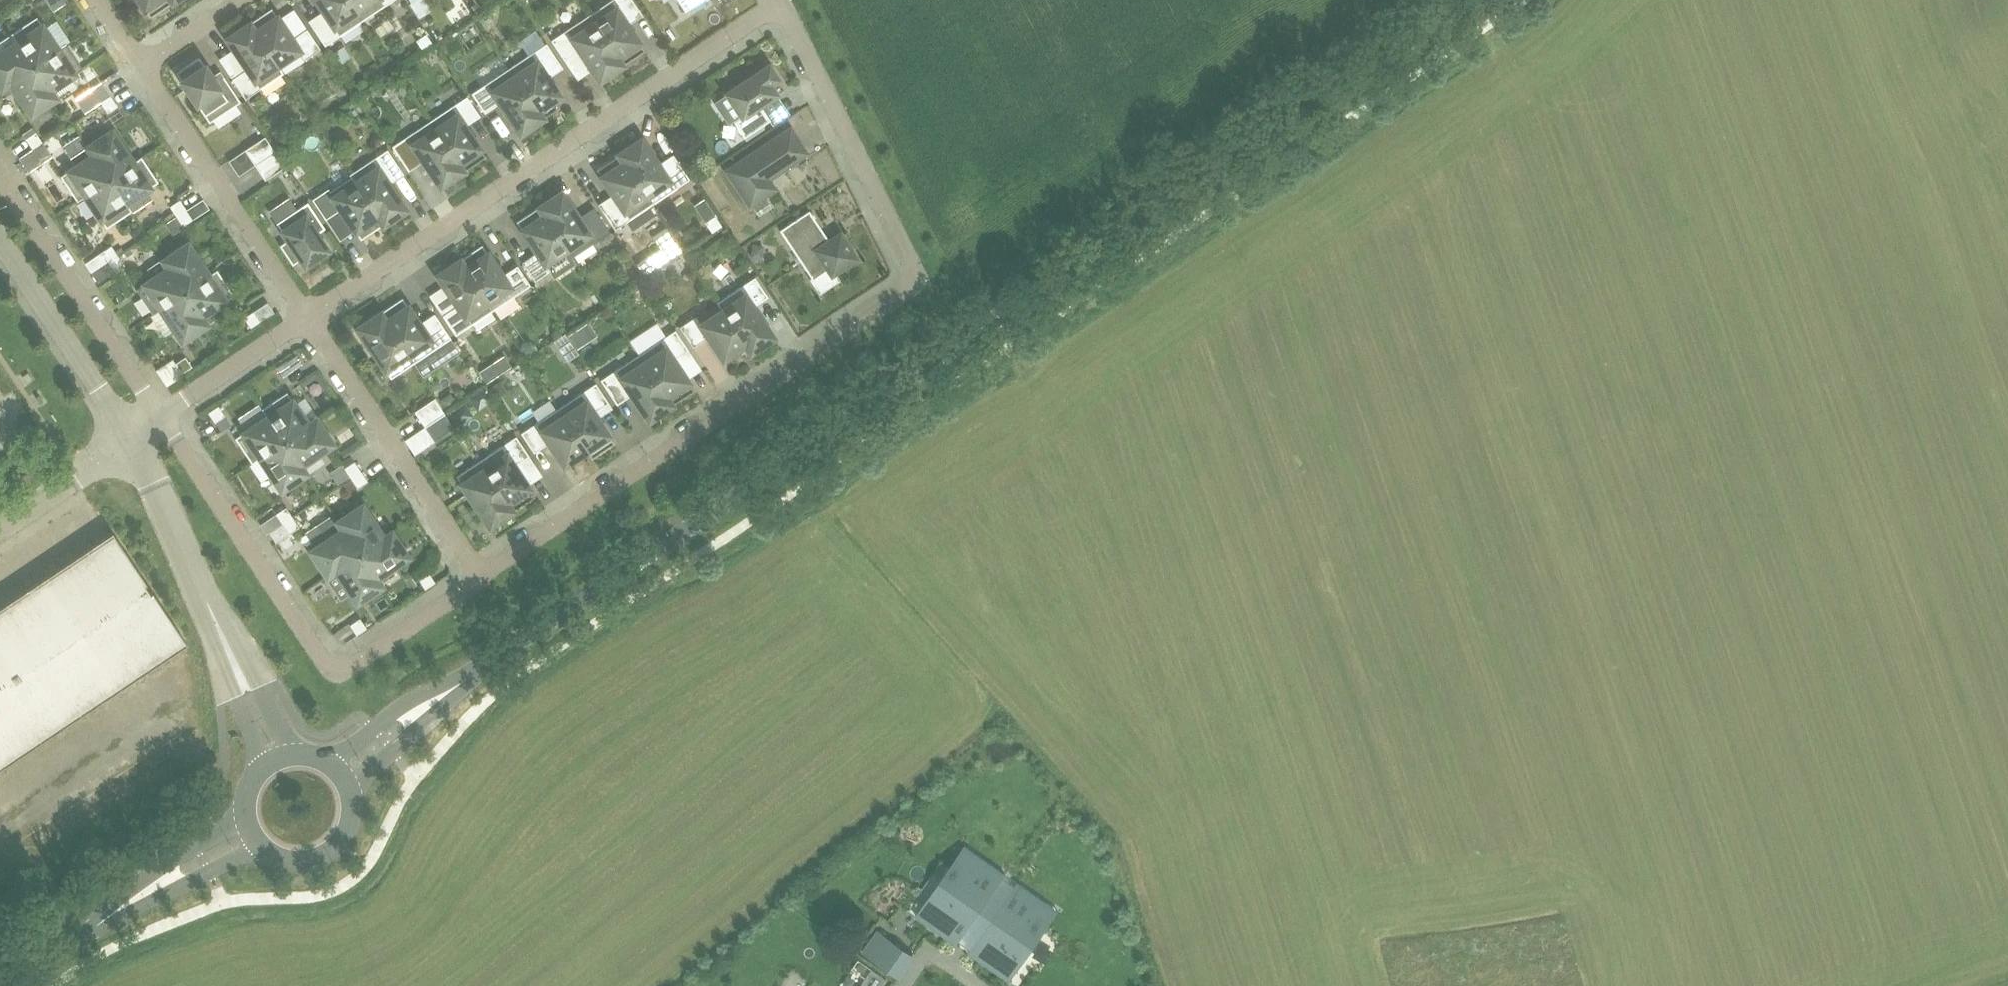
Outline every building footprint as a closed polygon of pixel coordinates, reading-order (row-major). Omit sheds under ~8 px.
[(150,17),(172,2),(171,0),(139,0),(150,17)] [(326,16),(311,26),(324,46),(362,21),(348,0),(316,0),(326,16)] [(362,21),(393,0),(348,0),(362,21)] [(418,18),(432,10),(425,0),(415,0),(409,4),(418,18)] [(588,15),(621,65),(644,50),(623,19),(638,9),(632,0),(610,0),(588,15)] [(685,11),(702,0),(677,0),(685,11)] [(271,8),(249,23),(282,74),(283,73),(278,65),(298,51),(304,59),(320,49),(307,29),(292,39),(271,8)] [(599,80),(621,65),(588,15),(550,40),(564,60),(578,50),(599,80)] [(36,17),(12,33),(34,66),(66,44),(66,43),(58,49),(36,17)] [(249,23),(226,38),(247,69),(232,79),(245,98),(282,74),(249,23)] [(422,51),(433,44),(422,28),(412,35),(422,51)] [(1,87),(34,66),(12,33),(11,34),(17,42),(0,53),(0,86),(1,87)] [(546,43),(508,68),(542,118),(557,108),(552,100),(559,95),(544,73),(559,63),(546,43)] [(83,69),(66,44),(34,66),(55,98),(56,98),(51,90),(83,69)] [(338,67),(352,58),(343,46),(329,55),(338,67)] [(199,57),(176,72),(209,122),(240,101),(220,71),(212,76),(199,57)] [(784,88),(768,65),(726,93),(741,116),(733,121),(744,137),(770,120),(760,105),(784,88)] [(1,87),(2,88),(10,83),(31,115),(55,98),(34,66),(1,87)] [(519,133),(542,118),(508,68),(471,93),(484,113),(499,103),(519,133)] [(94,93),(101,103),(111,96),(104,86),(94,93)] [(117,106),(111,96),(101,103),(107,112),(117,106)] [(466,96),(429,121),(462,171),(485,156),(465,126),(480,116),(466,96)] [(787,99),(773,106),(782,126),(796,120),(787,99)] [(440,186),(462,171),(429,121),(392,146),(405,166),(420,156),(440,186)] [(42,142),(36,132),(32,127),(22,134),(32,148),(42,142)] [(766,179),(805,153),(790,129),(727,171),(750,204),(773,189),(766,179)] [(112,130),(87,146),(109,179),(142,157),(141,156),(133,162),(112,130)] [(255,165),(275,151),(265,136),(245,150),(255,165)] [(641,138),(618,154),(652,204),(689,179),(676,159),(661,169),(641,138)] [(52,157),(42,142),(32,148),(42,163),(52,157)] [(74,164),(59,174),(77,201),(109,179),(87,146),(70,158),(74,164)] [(387,149),(349,174),(383,224),(405,209),(385,179),(400,169),(387,149)] [(275,151),(255,165),(265,180),(285,166),(275,151)] [(618,154),(596,169),(616,199),(601,209),(614,229),(652,204),(618,154)] [(158,181),(142,157),(109,179),(131,211),(132,211),(126,203),(158,181)] [(360,239),(383,224),(349,174),(354,182),(333,196),(328,188),(312,199),(325,219),(340,209),(360,239)] [(107,228),(131,211),(109,179),(77,201),(85,196),(107,228)] [(561,192),(539,207),(572,257),(610,232),(596,212),(582,222),(561,192)] [(170,206),(176,216),(186,209),(180,200),(170,206)] [(304,265),(328,250),(317,233),(325,228),(307,202),(276,223),(287,240),(279,245),(292,264),(300,259),(304,265)] [(769,224),(782,215),(776,206),(763,215),(769,224)] [(539,207),(516,222),(536,252),(522,262),(535,282),(572,257),(539,207)] [(176,216),(177,217),(164,225),(167,229),(180,221),(183,226),(193,219),(186,209),(176,216)] [(817,223),(809,210),(779,230),(812,280),(812,279),(820,291),(837,279),(832,273),(855,258),(839,235),(826,243),(814,225),(817,223)] [(711,233),(721,226),(714,216),(704,223),(711,233)] [(185,292),(217,270),(209,275),(188,243),(163,260),(185,292)] [(761,260),(764,246),(752,243),(750,257),(761,260)] [(108,262),(118,255),(111,245),(101,252),(108,262)] [(482,245),(459,260),(493,310),(530,285),(517,265),(502,275),(482,245)] [(129,248),(124,252),(127,257),(133,252),(129,248)] [(118,255),(108,262),(114,271),(124,265),(118,255)] [(152,314),(185,292),(163,260),(162,260),(168,268),(136,289),(152,314)] [(309,273),(316,289),(350,276),(344,260),(309,273)] [(459,260),(437,275),(457,305),(442,315),(455,335),(493,310),(459,260)] [(557,269),(541,281),(548,291),(565,279),(557,269)] [(217,270),(185,292),(206,325),(207,324),(202,316),(234,295),(217,270)] [(754,277),(717,302),(750,352),(773,337),(752,306),(767,296),(754,277)] [(529,286),(520,292),(522,295),(530,289),(529,286)] [(153,314),(161,309),(182,341),(206,325),(185,292),(152,314),(153,314)] [(402,298),(380,313),(413,363),(451,338),(438,318),(423,328),(402,298)] [(744,344),(750,352),(717,302),(716,302),(721,310),(701,324),(695,316),(679,327),(693,347),(707,337),(723,359),(744,344)] [(260,321),(254,311),(244,318),(251,327),(260,321)] [(357,328),(391,378),(413,363),(380,313),(357,328)] [(568,335),(576,348),(585,343),(577,329),(568,335)] [(675,330),(637,355),(671,405),(693,390),(673,359),(688,349),(675,330)] [(553,340),(568,361),(578,354),(564,333),(553,340)] [(441,349),(447,359),(463,351),(457,340),(441,349)] [(295,354),(276,367),(282,377),(302,364),(295,354)] [(628,389),(648,420),(671,405),(637,355),(600,379),(613,399),(628,389)] [(175,363),(182,373),(192,366),(185,356),(175,363)] [(486,382),(497,375),(490,364),(479,372),(486,382)] [(26,383),(33,379),(28,372),(22,376),(26,383)] [(489,388),(497,398),(507,391),(499,380),(489,388)] [(595,383),(558,407),(586,450),(591,458),(614,443),(593,412),(608,402),(595,383)] [(244,387),(237,392),(240,396),(246,391),(244,387)] [(287,392),(262,408),(284,441),(316,419),(308,424),(287,392)] [(457,403),(450,393),(439,400),(446,411),(457,403)] [(40,395),(35,397),(40,404),(44,402),(40,395)] [(424,426),(444,413),(434,398),(414,411),(424,426)] [(218,405),(208,412),(215,422),(225,415),(218,405)] [(548,442),(563,465),(586,450),(558,407),(520,433),(534,452),(548,442)] [(235,438),(251,463),(284,441),(262,408),(261,409),(267,417),(235,438)] [(444,413),(424,426),(434,441),(454,428),(444,413)] [(333,444),(316,419),(284,441),(306,474),(306,473),(301,465),(333,444)] [(516,436),(478,461),(512,511),(534,496),(514,465),(529,455),(516,436)] [(251,463),(252,463),(260,458),(281,490),(306,474),(284,441),(251,463)] [(340,462),(351,478),(361,471),(350,455),(340,462)] [(456,476),(489,526),(512,511),(478,461),(456,476)] [(351,478),(357,487),(367,481),(361,471),(351,478)] [(362,505),(337,521),(359,554),(392,532),(391,531),(383,537),(362,505)] [(276,514),(282,523),(292,517),(286,507),(276,514)] [(318,525),(327,539),(310,551),(326,575),(359,554),(337,521),(333,515),(318,525)] [(299,527),(292,517),(282,523),(289,533),(299,527)] [(408,557),(392,532),(359,554),(381,586),(376,578),(408,557)] [(187,644),(113,533),(0,609),(0,770),(187,644)] [(356,603),(381,586),(359,554),(326,575),(327,576),(335,571),(356,603)] [(409,578),(400,563),(386,572),(395,586),(409,578)] [(417,578),(424,588),(434,581),(427,572),(417,578)] [(359,618),(350,625),(356,634),(366,628),(359,618)] [(1014,881),(966,847),(917,917),(964,950),(1014,881)] [(1060,913),(1014,881),(964,950),(1011,983),(1060,913)] [(895,943),(880,933),(865,954),(880,965),(895,943)] [(859,985),(881,985),(887,978),(872,968),(868,975),(859,985)]
